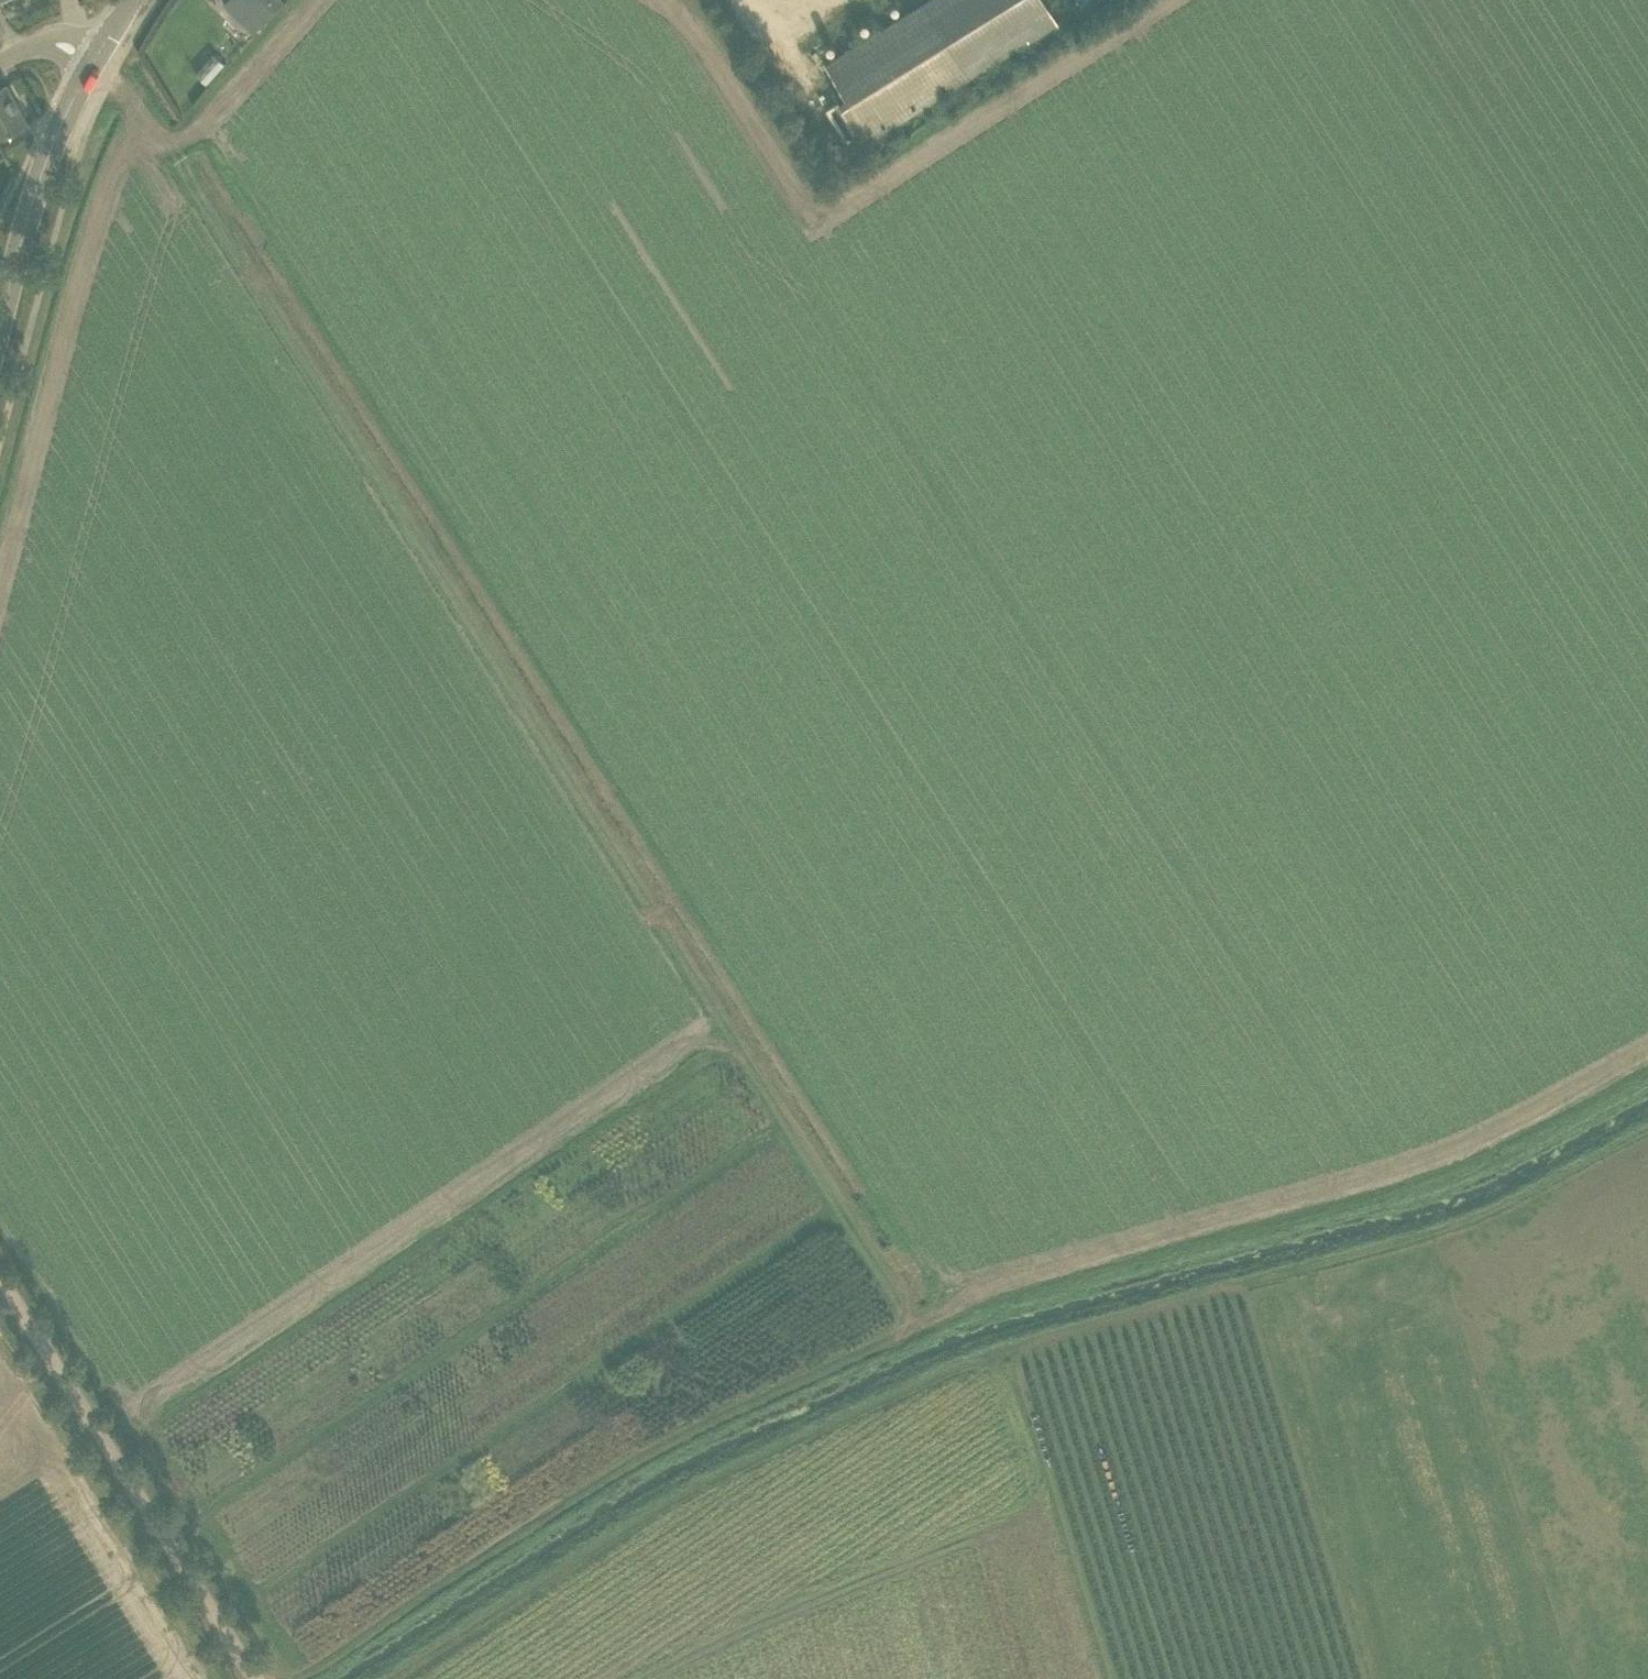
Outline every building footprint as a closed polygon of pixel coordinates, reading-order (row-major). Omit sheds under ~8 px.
[(264,22),(285,2),(283,0),(242,0),(264,22)] [(825,64),(838,85),(845,95),(838,100),(857,132),(865,127),(873,140),(1058,24),(1043,0),(926,0),(825,64)] [(27,122),(6,83),(0,87),(0,137),(27,122)] [(831,90),(838,100),(845,95),(838,85),(831,90)] [(857,132),(838,100),(826,108),(848,143),(859,135),(857,132)]
